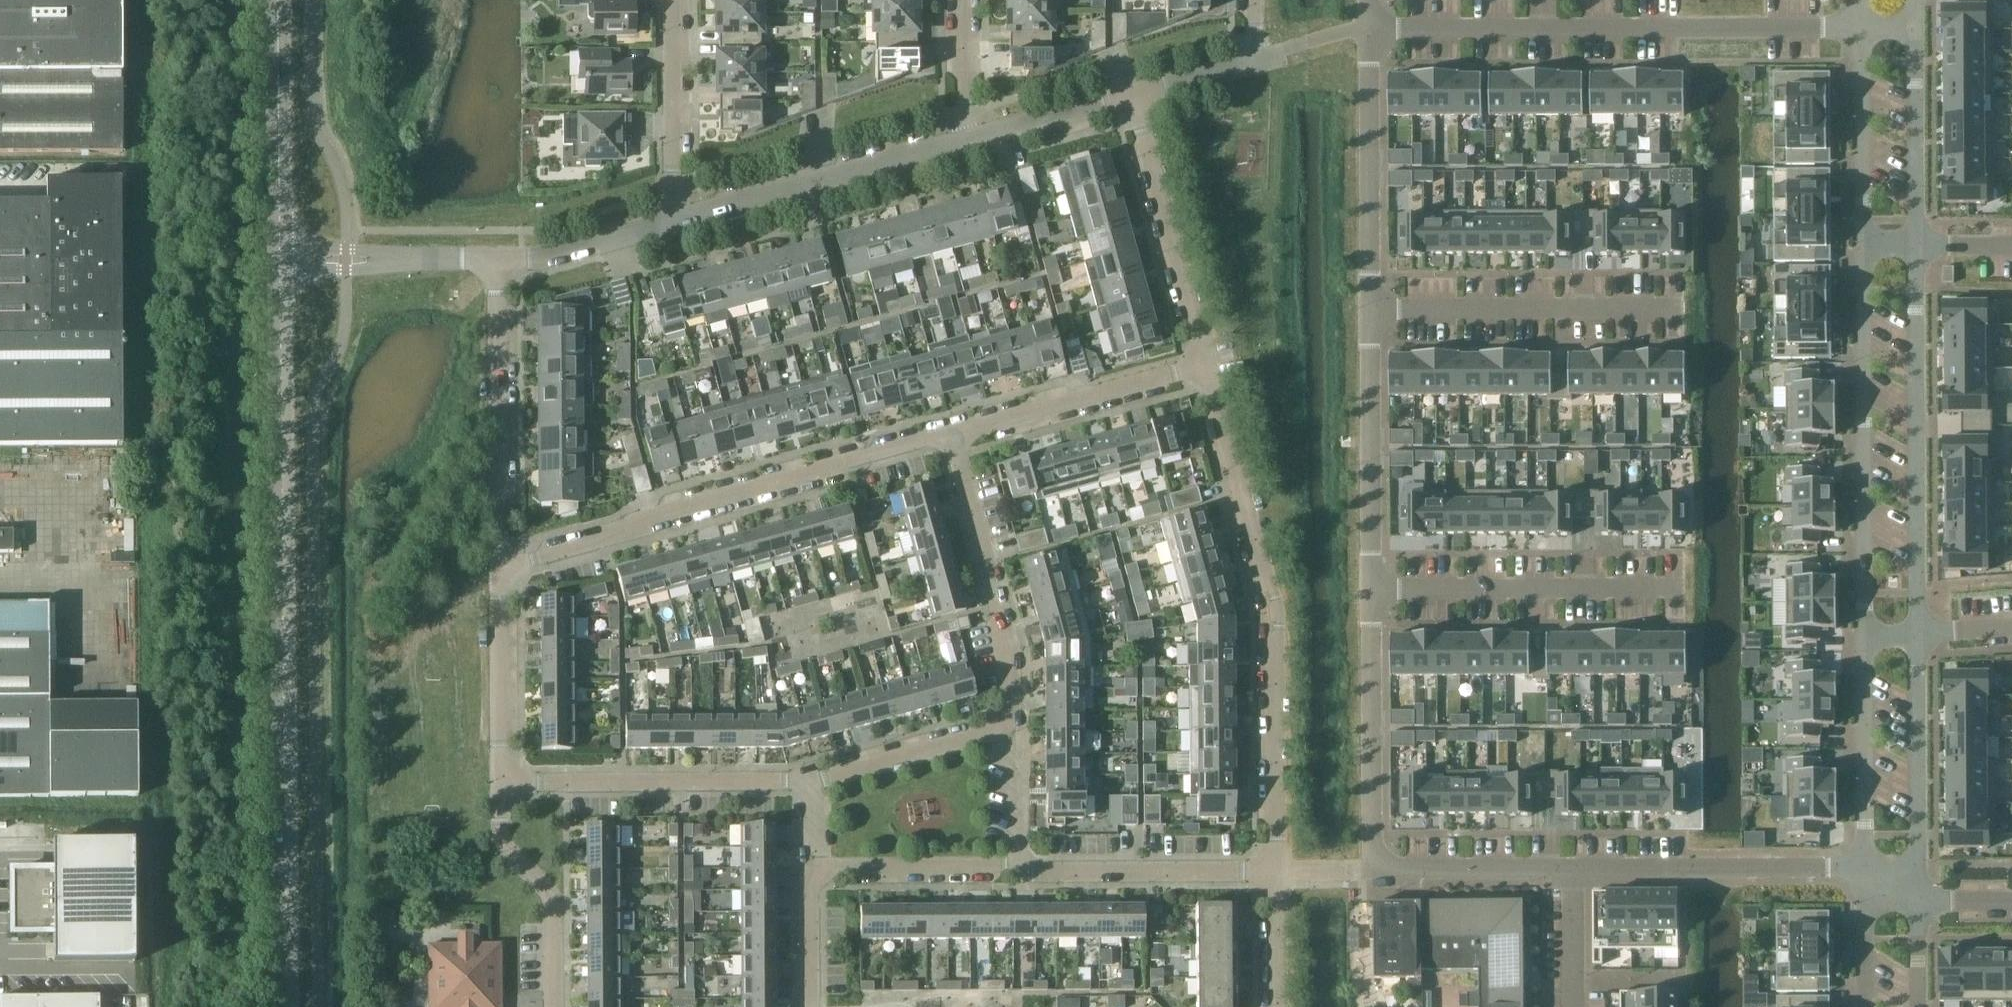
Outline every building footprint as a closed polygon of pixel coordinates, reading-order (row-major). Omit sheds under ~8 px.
[(123,151),(122,0),(0,0),(0,152),(123,151)] [(635,32),(634,0),(580,0),(580,4),(588,4),(588,16),(591,19),(594,18),(594,33),(635,32)] [(760,11),(760,0),(718,0),(718,11),(760,11)] [(821,12),(838,12),(837,0),(821,0),(821,12)] [(917,11),(917,0),(862,0),(862,11),(917,11)] [(1051,10),(1051,0),(1009,0),(1009,10),(1051,10)] [(1091,10),(1105,10),(1104,0),(1091,0),(1091,10)] [(1166,24),(1191,15),(1191,13),(1195,13),(1195,10),(1208,10),(1208,0),(1166,0),(1166,24)] [(1943,6),(1943,31),(1945,31),(1945,29),(1986,29),(1986,28),(1986,9),(1991,9),(1991,0),(1961,0),(1961,6),(1943,6)] [(1009,40),(1051,40),(1051,10),(1009,10),(1009,40)] [(718,41),(760,41),(760,11),(718,11),(718,41)] [(875,41),(917,41),(917,11),(862,11),(862,12),(875,12),(875,41)] [(1126,39),(1126,13),(1112,13),(1113,44),(1126,39)] [(1091,52),(1105,47),(1105,21),(1091,21),(1091,52)] [(1986,29),(1945,29),(1945,31),(1945,51),(1994,51),(1994,28),(1986,28),(1986,29)] [(1051,40),(1009,40),(1009,71),(1022,71),(1022,73),(1026,73),(1026,75),(1051,66),(1051,40)] [(719,71),(761,71),(760,41),(718,41),(719,71)] [(917,41),(875,41),(875,85),(900,76),(900,74),(904,74),(904,72),(917,71),(917,41)] [(630,81),(634,76),(630,72),(630,61),(610,61),(610,49),(579,49),(579,63),(585,63),(586,92),(603,92),(608,96),(612,92),(630,92),(630,81)] [(1994,51),(1945,51),(1945,73),(1994,73),(1994,51)] [(1753,67),(1741,67),(1741,79),(1753,80),(1753,67)] [(761,71),(719,71),(719,101),(761,101),(761,71)] [(823,105),(836,100),(836,73),(822,73),(823,105)] [(1537,115),(1537,73),(1513,73),(1513,76),(1514,76),(1514,116),(1537,115)] [(1560,76),(1561,76),(1561,73),(1537,73),(1537,115),(1560,115),(1560,76)] [(1638,115),(1638,73),(1614,73),(1614,76),(1615,76),(1615,115),(1638,115)] [(1661,76),(1662,76),(1662,73),(1638,73),(1638,115),(1661,115),(1661,76)] [(1827,119),(1827,87),(1815,87),(1815,73),(1774,73),(1774,89),(1787,89),(1787,119),(1827,119)] [(1994,73),(1945,73),(1945,94),(1985,94),(1994,94),(1994,73)] [(1436,116),(1436,74),(1412,74),(1412,76),(1413,76),(1413,116),(1436,116)] [(1459,76),(1460,76),(1460,74),(1436,74),(1436,116),(1459,116),(1459,76)] [(1685,75),(1662,76),(1661,76),(1661,115),(1685,115),(1685,75)] [(1413,76),(1412,76),(1389,77),(1389,116),(1413,116),(1413,76)] [(1483,76),(1460,76),(1459,76),(1459,116),(1483,116),(1483,76)] [(1514,76),(1513,76),(1490,76),(1490,116),(1514,116),(1514,76)] [(1584,76),(1561,76),(1560,76),(1560,115),(1584,115),(1584,76)] [(1615,76),(1614,76),(1591,76),(1591,115),(1615,115),(1615,76)] [(801,113),(815,108),(815,81),(801,81),(801,113)] [(1985,94),(1945,94),(1946,116),(1985,116),(1994,116),(1994,94),(1985,94)] [(761,101),(719,101),(719,132),(732,132),(732,135),(736,134),(736,136),(761,127),(761,101)] [(626,136),(631,136),(631,114),(623,114),(623,113),(579,114),(563,114),(563,144),(579,144),(579,158),(585,158),(586,165),(600,165),(600,158),(623,158),(623,144),(626,144),(626,136)] [(1985,116),(1946,116),(1946,137),(1995,137),(1994,116),(1985,116)] [(1827,151),(1827,119),(1787,119),(1787,165),(1815,165),(1815,151),(1827,151)] [(1995,137),(1946,137),(1946,159),(1995,159),(1995,137)] [(1413,144),(1413,151),(1413,155),(1423,155),(1423,144),(1413,144)] [(1413,155),(1413,151),(1389,151),(1389,166),(1414,166),(1413,155)] [(1113,179),(1107,155),(1089,159),(1087,152),(1070,157),(1072,164),(1058,168),(1065,192),(1075,189),(1113,179)] [(1661,165),(1661,154),(1652,154),(1652,165),(1661,165)] [(1670,154),(1661,154),(1661,165),(1670,165),(1670,154)] [(1423,166),(1423,155),(1413,155),(1414,166),(1423,166)] [(1459,166),(1459,155),(1450,155),(1450,166),(1459,166)] [(1468,155),(1459,155),(1459,166),(1468,166),(1468,155)] [(1515,165),(1515,155),(1505,155),(1505,165),(1515,165)] [(1524,155),(1515,155),(1515,165),(1524,165),(1524,155)] [(1560,165),(1560,155),(1551,155),(1551,165),(1560,165)] [(1569,155),(1560,155),(1560,165),(1569,165),(1569,155)] [(1616,165),(1616,155),(1606,155),(1606,165),(1616,165)] [(1625,155),(1616,155),(1616,165),(1625,165),(1625,155)] [(1995,159),(1946,159),(1946,179),(1946,180),(1987,180),(1987,182),(1995,182),(1995,159)] [(1025,193),(1037,190),(1031,167),(1019,171),(1025,193)] [(1742,167),(1742,179),(1754,179),(1754,167),(1742,167)] [(1828,215),(1827,183),(1815,183),(1815,169),(1787,169),(1788,215),(1828,215)] [(1547,182),(1547,171),(1538,171),(1538,182),(1547,182)] [(1556,171),(1547,171),(1547,182),(1556,182),(1556,171)] [(1621,181),(1620,171),(1611,171),(1611,181),(1621,181)] [(1630,171),(1620,171),(1621,181),(1630,181),(1630,171)] [(1661,181),(1661,171),(1652,171),(1652,181),(1661,181)] [(1670,171),(1661,171),(1661,181),(1671,181),(1670,171)] [(1414,187),(1414,182),(1414,172),(1389,172),(1389,187),(1414,187)] [(1425,182),(1425,172),(1414,172),(1414,182),(1425,182)] [(1434,172),(1425,172),(1425,182),(1434,182),(1434,172)] [(1466,182),(1466,172),(1456,172),(1456,182),(1466,182)] [(1475,172),(1466,172),(1466,182),(1475,182),(1475,172)] [(1506,182),(1506,172),(1497,172),(1497,182),(1506,182)] [(1516,172),(1506,172),(1506,182),(1516,182),(1516,172)] [(123,446),(122,179),(47,180),(47,201),(0,201),(0,447),(123,446)] [(1113,179),(1075,189),(1075,190),(1064,193),(1070,215),(1120,202),(1113,179)] [(1946,179),(1944,179),(1944,203),(1987,203),(1987,182),(1987,180),(1946,180),(1946,179)] [(993,234),(994,234),(1014,229),(1016,236),(1029,232),(1022,207),(1010,210),(1004,190),(982,196),(982,197),(983,197),(993,234)] [(962,203),(973,242),(994,236),(994,234),(993,234),(983,197),(982,197),(962,203)] [(1120,202),(1070,215),(1076,238),(1087,236),(1087,235),(1126,225),(1120,202)] [(973,242),(962,203),(941,208),(952,248),(973,242)] [(952,248),(941,208),(920,214),(931,254),(952,248)] [(1034,225),(1046,222),(1042,208),(1030,212),(1034,225)] [(1445,253),(1444,211),(1424,212),(1424,216),(1425,216),(1425,253),(1426,253),(1445,253)] [(1465,253),(1465,211),(1444,211),(1445,253),(1465,253)] [(1486,253),(1486,211),(1465,211),(1465,253),(1486,253)] [(1507,253),(1507,211),(1486,211),(1486,253),(1507,253)] [(1528,253),(1528,211),(1507,211),(1507,253),(1528,253)] [(1548,253),(1547,216),(1548,216),(1548,211),(1528,211),(1528,253),(1546,253),(1548,253)] [(1584,239),(1584,211),(1569,211),(1569,216),(1548,216),(1547,216),(1548,253),(1546,253),(1546,255),(1572,255),(1572,239),(1584,239)] [(1621,253),(1621,216),(1619,216),(1599,216),(1599,211),(1584,211),(1584,239),(1597,239),(1597,255),(1622,255),(1622,253),(1621,253)] [(1641,253),(1641,211),(1619,211),(1619,216),(1621,216),(1621,253),(1622,253),(1641,253)] [(1662,252),(1662,215),(1663,215),(1663,211),(1641,211),(1641,253),(1661,252),(1662,252)] [(900,220),(910,259),(931,254),(920,214),(900,220)] [(1686,215),(1663,215),(1662,215),(1662,252),(1661,252),(1661,255),(1686,255),(1686,215)] [(1742,215),(1742,226),(1753,226),(1753,215),(1742,215)] [(1828,247),(1828,215),(1788,215),(1788,245),(1775,245),(1775,262),(1816,261),(1816,247),(1828,247)] [(1425,216),(1424,216),(1401,216),(1401,256),(1426,256),(1426,253),(1425,253),(1425,216)] [(912,268),(910,259),(900,220),(879,225),(890,265),(892,274),(912,268)] [(1046,222),(1034,225),(1037,239),(1050,235),(1046,222)] [(858,231),(869,271),(890,265),(879,225),(858,231)] [(1094,259),(1132,248),(1126,225),(1087,235),(1087,236),(1094,259)] [(869,271),(858,231),(836,237),(847,277),(869,271)] [(827,252),(822,253),(819,242),(797,248),(808,287),(835,280),(827,252)] [(811,297),(808,287),(797,248),(776,253),(790,303),(811,297)] [(1100,282),(1139,271),(1132,248),(1094,259),(1100,282)] [(1742,250),(1742,263),(1755,263),(1755,250),(1742,250)] [(755,259),(766,299),(769,309),(790,303),(776,253),(755,259)] [(1046,272),(1059,268),(1055,255),(1042,258),(1046,272)] [(766,299),(755,259),(735,265),(745,304),(766,299)] [(1742,264),(1742,277),(1754,277),(1754,264),(1742,264)] [(714,271),(725,310),(745,304),(735,265),(714,271)] [(1828,312),(1828,280),(1816,280),(1816,266),(1775,266),(1775,282),(1788,282),(1788,312),(1828,312)] [(1059,268),(1046,272),(1050,285),(1062,282),(1059,268)] [(1954,268),(1944,268),(1944,282),(1954,282),(1954,268)] [(726,319),(724,310),(725,310),(714,271),(693,276),(704,316),(706,324),(726,319)] [(982,275),(985,285),(999,281),(996,271),(982,275)] [(1097,308),(1145,294),(1139,271),(1100,282),(1091,284),(1097,308)] [(985,285),(982,275),(968,279),(970,289),(985,285)] [(682,320),(682,322),(683,321),(704,316),(693,276),(673,282),(672,282),(682,320)] [(1016,283),(1019,292),(1036,287),(1034,278),(1016,283)] [(629,301),(623,279),(611,282),(617,305),(629,301)] [(682,322),(682,320),(672,282),(673,282),(672,281),(650,287),(653,298),(644,301),(646,309),(643,310),(651,336),(663,333),(664,335),(685,329),(683,321),(682,322)] [(940,287),(943,297),(957,293),(954,283),(940,287)] [(1019,292),(1016,283),(1004,286),(1006,296),(1019,292)] [(943,297),(940,287),(926,291),(929,301),(943,297)] [(579,333),(590,332),(589,332),(589,308),(593,307),(588,288),(557,297),(557,308),(539,308),(539,333),(579,333)] [(980,303),(992,300),(989,290),(977,294),(980,303)] [(899,298),(901,308),(915,304),(913,294),(899,298)] [(1151,317),(1145,294),(1097,308),(1103,331),(1113,328),(1151,317)] [(973,296),(958,300),(962,316),(977,311),(973,296)] [(901,308),(899,298),(884,302),(887,312),(901,308)] [(1059,318),(1071,315),(1068,301),(1055,304),(1059,318)] [(1987,302),(1944,302),(1944,326),(1946,326),(1946,325),(1987,325),(1987,324),(1987,302)] [(859,320),(873,316),(870,306),(856,310),(859,320)] [(1828,344),(1828,312),(1788,312),(1788,342),(1775,342),(1775,359),(1816,358),(1816,344),(1828,344)] [(827,328),(841,325),(838,315),(824,318),(827,328)] [(1071,315),(1059,318),(1062,331),(1075,328),(1071,315)] [(1151,317),(1113,328),(1119,352),(1123,351),(1125,358),(1143,354),(1140,346),(1158,341),(1151,317)] [(796,326),(799,336),(813,332),(810,322),(796,326)] [(1039,366),(1038,366),(1039,367),(1061,361),(1050,322),(1028,328),(1028,329),(1029,329),(1039,366)] [(859,327),(862,336),(875,333),(872,323),(859,327)] [(1987,325),(1946,325),(1946,326),(1946,347),(1995,347),(1995,324),(1987,324),(1987,325)] [(799,336),(796,326),(782,330),(785,340),(799,336)] [(1007,326),(987,331),(990,340),(1000,376),(1019,371),(1009,335),(1007,326)] [(838,333),(842,345),(862,340),(858,327),(838,333)] [(1019,371),(1038,366),(1039,366),(1029,329),(1028,329),(1009,335),(1019,371)] [(579,333),(539,333),(539,357),(579,357),(590,357),(589,333),(579,333)] [(755,337),(757,348),(771,344),(768,334),(755,337)] [(757,348),(755,337),(740,341),(743,351),(757,348)] [(819,337),(811,339),(813,349),(814,352),(823,349),(819,337)] [(801,352),(813,349),(811,339),(798,343),(801,352)] [(1000,376),(990,340),(970,345),(980,382),(1000,376)] [(617,356),(630,356),(629,343),(617,343),(617,356)] [(713,349),(716,359),(717,359),(729,355),(727,345),(713,349)] [(980,382),(970,345),(950,351),(960,387),(980,382)] [(771,350),(774,359),(786,356),(784,347),(771,350)] [(1068,350),(1074,373),(1086,369),(1080,347),(1068,350)] [(1995,347),(1946,347),(1946,368),(1995,368),(1995,347)] [(716,359),(713,349),(698,353),(701,363),(716,359)] [(774,359),(771,350),(759,353),(761,363),(774,359)] [(1742,350),(1742,363),(1753,363),(1753,350),(1742,350)] [(960,387),(950,351),(931,356),(941,392),(960,387)] [(889,357),(901,403),(921,398),(911,361),(908,352),(889,357)] [(1506,396),(1505,353),(1481,354),(1481,356),(1483,356),(1483,396),(1506,396)] [(1528,356),(1530,356),(1530,353),(1505,353),(1506,396),(1528,395),(1528,356)] [(1616,356),(1618,356),(1618,353),(1592,353),(1592,356),(1594,356),(1594,395),(1617,395),(1616,356)] [(1662,356),(1663,356),(1663,353),(1638,353),(1638,356),(1639,356),(1639,395),(1662,395),(1662,356)] [(1437,396),(1437,354),(1413,354),(1413,356),(1414,356),(1414,396),(1437,396)] [(1460,396),(1460,356),(1461,356),(1461,354),(1437,354),(1437,396),(1460,396)] [(734,374),(729,355),(717,359),(722,377),(734,374)] [(1686,355),(1663,356),(1662,356),(1662,395),(1686,395),(1686,355)] [(630,356),(617,356),(617,370),(630,370),(630,356)] [(911,361),(921,398),(941,392),(931,356),(911,361)] [(1414,356),(1413,356),(1390,357),(1390,396),(1414,396),(1414,356)] [(1483,356),(1481,356),(1461,356),(1460,356),(1460,396),(1483,396),(1483,356)] [(1551,373),(1552,373),(1552,356),(1530,356),(1528,356),(1528,395),(1549,395),(1551,395),(1551,373)] [(1594,356),(1592,356),(1569,356),(1570,373),(1552,373),(1551,373),(1551,395),(1549,395),(1549,400),(1573,400),(1573,395),(1594,395),(1594,356)] [(1639,356),(1638,356),(1618,356),(1616,356),(1617,395),(1639,395),(1639,356)] [(579,357),(539,357),(539,381),(579,381),(579,357)] [(735,370),(747,367),(744,357),(732,361),(735,370)] [(889,357),(869,362),(869,363),(882,409),(901,403),(889,357)] [(882,409),(869,363),(848,368),(861,414),(882,409)] [(709,367),(693,372),(695,381),(712,376),(709,367)] [(1995,368),(1946,368),(1946,389),(1946,390),(1988,390),(1988,391),(1995,391),(1995,368)] [(854,416),(844,380),(841,371),(821,377),(833,422),(854,416)] [(1837,384),(1820,384),(1820,371),(1786,371),(1786,409),(1837,409),(1837,384)] [(695,381),(693,372),(680,375),(683,384),(695,381)] [(833,422),(821,377),(801,382),(814,427),(833,422)] [(653,382),(656,392),(668,388),(666,379),(653,382)] [(579,381),(539,381),(540,405),(580,405),(592,405),(591,381),(579,381)] [(656,392),(653,382),(636,387),(638,396),(656,392)] [(814,427),(801,382),(782,388),(794,433),(814,427)] [(794,433),(782,388),(762,393),(774,438),(794,433)] [(1946,389),(1945,389),(1945,413),(1962,413),(1962,426),(1993,425),(1993,410),(1988,410),(1988,391),(1988,390),(1946,390),(1946,389)] [(617,404),(630,404),(630,391),(617,391),(617,404)] [(742,399),(755,443),(774,438),(762,393),(742,399)] [(723,404),(735,449),(755,443),(742,399),(723,404)] [(630,404),(617,404),(617,418),(630,418),(630,404)] [(735,449),(723,404),(704,409),(706,418),(705,418),(715,454),(735,449)] [(540,429),(580,429),(580,405),(540,405),(540,429)] [(1837,434),(1837,409),(1786,409),(1787,447),(1820,447),(1820,434),(1837,434)] [(1159,458),(1158,458),(1159,459),(1184,452),(1178,431),(1181,430),(1178,419),(1175,419),(1174,416),(1149,422),(1159,458)] [(686,423),(696,459),(715,454),(705,418),(686,423)] [(1159,458),(1149,422),(1128,428),(1140,471),(1155,467),(1153,459),(1158,458),(1159,458)] [(686,423),(667,428),(666,429),(676,465),(677,465),(696,459),(686,423)] [(1414,424),(1414,431),(1414,436),(1424,435),(1424,424),(1414,424)] [(1962,439),(1945,439),(1945,463),(1947,463),(1947,462),(1988,461),(1988,460),(1988,441),(1993,441),(1993,425),(1962,426),(1962,439)] [(666,429),(667,428),(666,427),(644,433),(655,472),(677,466),(677,465),(676,465),(666,429)] [(1140,471),(1128,428),(1108,434),(1120,477),(1140,471)] [(540,453),(580,453),(580,429),(540,429),(540,453)] [(1414,436),(1414,431),(1390,431),(1391,446),(1415,446),(1414,436)] [(625,449),(638,446),(634,433),(622,436),(625,449)] [(1120,477),(1108,434),(1087,440),(1099,483),(1120,477)] [(1662,445),(1662,434),(1653,434),(1653,445),(1662,445)] [(1671,434),(1662,434),(1662,445),(1671,445),(1671,434)] [(1424,446),(1424,435),(1414,436),(1415,446),(1424,446)] [(1460,446),(1460,435),(1451,435),(1451,446),(1460,446)] [(1469,435),(1460,435),(1460,446),(1469,446),(1469,435)] [(1506,445),(1506,435),(1497,435),(1497,445),(1506,445)] [(1515,435),(1506,435),(1506,445),(1515,445),(1515,435)] [(1551,445),(1551,435),(1542,435),(1542,445),(1551,445)] [(1561,435),(1551,435),(1551,445),(1561,445),(1561,435)] [(1617,445),(1617,435),(1608,435),(1608,445),(1617,445)] [(1626,435),(1617,435),(1617,445),(1626,445),(1626,435)] [(1078,489),(1096,484),(1099,483),(1087,440),(1066,445),(1078,489)] [(1045,451),(1057,494),(1078,489),(1066,445),(1045,451)] [(638,446),(625,449),(629,463),(641,459),(638,446)] [(1057,494),(1045,451),(1024,457),(1034,492),(1035,492),(1035,493),(1034,493),(1036,500),(1057,494)] [(1517,451),(1507,452),(1508,462),(1517,462),(1517,451)] [(1548,462),(1548,451),(1539,451),(1539,462),(1548,462)] [(1557,451),(1548,451),(1548,462),(1557,462),(1557,451)] [(1622,462),(1622,451),(1612,451),(1612,462),(1622,462)] [(1631,451),(1622,451),(1622,462),(1631,461),(1631,451)] [(1662,461),(1662,451),(1653,451),(1653,461),(1662,461)] [(1671,451),(1662,451),(1662,461),(1672,461),(1671,451)] [(1414,462),(1415,452),(1391,452),(1391,467),(1415,467),(1414,462)] [(1426,462),(1426,452),(1415,452),(1414,462),(1426,462)] [(1435,452),(1426,452),(1426,462),(1435,462),(1435,452)] [(1467,462),(1467,452),(1457,452),(1458,462),(1467,462)] [(1476,452),(1467,452),(1467,462),(1476,462),(1476,452)] [(1508,462),(1507,452),(1498,452),(1498,462),(1508,462)] [(591,453),(580,453),(540,453),(540,477),(580,477),(580,478),(592,477),(591,453)] [(1013,499),(1034,493),(1035,493),(1035,492),(1034,492),(1024,457),(996,465),(1001,482),(1008,480),(1013,499)] [(1988,461),(1947,462),(1947,463),(1947,483),(1996,483),(1996,460),(1988,460),(1988,461)] [(631,470),(637,492),(649,489),(643,466),(631,470)] [(1794,484),(1794,506),(1834,506),(1834,505),(1834,481),(1821,481),(1820,468),(1787,468),(1787,484),(1794,484)] [(580,501),(580,478),(580,477),(540,477),(540,502),(558,502),(558,514),(576,509),(576,502),(580,501)] [(904,513),(936,504),(930,482),(898,491),(904,513)] [(1996,483),(1947,483),(1947,505),(1996,505),(1996,483)] [(1173,509),(1202,501),(1197,486),(1169,494),(1173,509)] [(1446,496),(1448,496),(1448,491),(1425,492),(1425,496),(1426,496),(1426,533),(1427,533),(1447,533),(1446,496)] [(1487,533),(1487,491),(1466,491),(1466,496),(1467,496),(1467,533),(1487,533)] [(1508,533),(1508,491),(1487,491),(1487,533),(1508,533)] [(1528,533),(1528,491),(1508,491),(1508,533),(1528,533)] [(1549,533),(1548,496),(1550,496),(1550,491),(1528,491),(1528,533),(1547,533),(1549,533)] [(1585,519),(1585,491),(1570,491),(1570,496),(1550,496),(1548,496),(1549,533),(1547,533),(1547,535),(1573,535),(1573,519),(1585,519)] [(1622,496),(1620,496),(1600,496),(1600,491),(1585,491),(1585,519),(1598,519),(1598,535),(1623,535),(1623,533),(1622,533),(1622,496)] [(1642,500),(1644,500),(1644,491),(1620,491),(1620,496),(1622,496),(1622,533),(1623,533),(1642,533),(1642,500)] [(1661,495),(1661,500),(1662,500),(1662,532),(1662,535),(1687,535),(1687,495),(1661,495)] [(1426,496),(1425,496),(1402,496),(1402,536),(1427,536),(1427,533),(1426,533),(1426,496)] [(1467,496),(1466,496),(1448,496),(1446,496),(1447,533),(1467,533),(1467,496)] [(1662,500),(1661,500),(1644,500),(1642,500),(1642,533),(1662,532),(1662,500)] [(859,516),(867,513),(864,501),(855,503),(859,516)] [(1149,503),(1152,515),(1161,513),(1158,501),(1149,503)] [(1152,515),(1149,503),(1140,506),(1144,518),(1152,515)] [(936,504),(904,513),(910,534),(942,525),(936,504)] [(826,511),(835,543),(856,538),(847,505),(826,511)] [(1837,505),(1834,505),(1834,506),(1794,506),(1795,529),(1787,529),(1787,544),(1821,544),(1821,531),(1837,531),(1837,505)] [(1996,505),(1947,505),(1947,526),(1996,526),(1996,505)] [(1166,541),(1209,529),(1203,507),(1160,519),(1166,541)] [(805,517),(814,549),(835,543),(826,511),(805,517)] [(1107,515),(1111,526),(1119,524),(1116,512),(1107,515)] [(1111,526),(1107,515),(1098,517),(1102,529),(1111,526)] [(784,522),(793,555),(814,549),(805,517),(784,522)] [(763,528),(772,561),(793,555),(784,522),(763,528)] [(1066,526),(1069,538),(1078,535),(1074,524),(1066,526)] [(942,525),(910,534),(915,555),(948,546),(942,525)] [(1054,542),(1060,540),(1069,538),(1066,526),(1050,530),(1054,542)] [(1996,526),(1947,526),(1947,547),(1947,548),(1988,548),(1988,549),(1996,549),(1996,526)] [(742,534),(751,566),(772,561),(763,528),(742,534)] [(1044,528),(1015,536),(1019,551),(1048,543),(1044,528)] [(1118,541),(1129,537),(1127,528),(1115,531),(1118,541)] [(1209,529),(1166,541),(1171,562),(1215,550),(1209,529)] [(13,552),(13,530),(0,530),(0,552),(13,552)] [(872,532),(864,534),(867,546),(876,544),(872,532)] [(1100,545),(1112,542),(1109,533),(1097,536),(1100,545)] [(721,540),(730,572),(751,566),(742,534),(721,540)] [(700,545),(709,578),(730,572),(721,540),(700,545)] [(871,558),(879,556),(876,544),(867,546),(871,558)] [(679,551),(688,584),(709,578),(700,545),(679,551)] [(948,546),(915,555),(921,576),(954,567),(948,546)] [(1947,547),(1945,547),(1945,571),(1988,571),(1988,549),(1988,548),(1947,548),(1947,547)] [(1081,549),(1066,553),(1065,548),(1022,560),(1028,582),(1071,570),(1070,568),(1085,564),(1081,549)] [(1215,550),(1171,562),(1177,582),(1221,570),(1215,550)] [(658,557),(667,589),(688,584),(679,551),(658,557)] [(637,563),(646,595),(667,589),(658,557),(637,563)] [(1127,574),(1138,571),(1136,562),(1124,565),(1127,574)] [(646,595),(637,563),(616,569),(625,601),(646,595)] [(1837,578),(1821,578),(1821,565),(1787,565),(1787,603),(1837,603),(1837,578)] [(954,567),(921,576),(927,597),(959,588),(954,567)] [(1033,602),(1077,591),(1071,570),(1028,582),(1033,602)] [(1110,582),(1122,578),(1119,570),(1107,573),(1110,582)] [(1191,601),(1226,591),(1221,570),(1177,582),(1183,604),(1191,602),(1191,601)] [(1138,571),(1127,574),(1129,583),(1141,580),(1138,571)] [(879,587),(887,585),(884,573),(875,575),(879,587)] [(1122,578),(1110,582),(1112,591),(1124,587),(1122,578)] [(860,589),(858,580),(845,584),(848,592),(860,589)] [(833,587),(836,595),(848,592),(845,584),(833,587)] [(887,585),(879,587),(882,600),(890,597),(887,585)] [(959,588),(927,597),(933,618),(965,609),(959,588)] [(1039,623),(1082,611),(1077,591),(1033,602),(1039,623)] [(1191,601),(1191,602),(1197,622),(1233,617),(1226,591),(1191,601)] [(818,601),(816,592),(804,596),(806,604),(818,601)] [(1135,604),(1146,601),(1144,592),(1132,595),(1135,604)] [(541,616),(574,616),(574,595),(540,595),(541,616)] [(792,599),(794,607),(806,604),(804,596),(792,599)] [(50,796),(139,796),(138,701),(49,702),(49,603),(0,603),(0,797),(50,796)] [(762,606),(764,615),(777,612),(774,603),(762,606)] [(1838,628),(1837,603),(1787,603),(1787,641),(1821,641),(1821,628),(1838,628)] [(610,605),(610,616),(618,616),(618,605),(610,605)] [(764,615),(762,606),(750,610),(752,618),(764,615)] [(1045,644),(1090,638),(1082,611),(1039,623),(1045,644)] [(890,630),(899,628),(895,615),(887,618),(890,630)] [(959,630),(970,627),(967,615),(955,618),(959,630)] [(574,616),(541,616),(541,638),(574,638),(574,616)] [(610,630),(618,630),(618,616),(610,616),(610,630)] [(1197,644),(1233,643),(1233,617),(1197,622),(1197,644)] [(1138,621),(1139,630),(1152,628),(1151,619),(1138,621)] [(935,633),(948,630),(946,621),(933,625),(935,633)] [(1126,632),(1139,630),(1138,621),(1125,623),(1126,632)] [(927,636),(925,627),(913,630),(915,639),(927,636)] [(1152,628),(1139,630),(1140,639),(1153,637),(1152,628)] [(903,642),(915,639),(913,630),(900,634),(903,642)] [(1139,630),(1126,632),(1127,641),(1140,639),(1139,630)] [(1618,675),(1617,633),(1593,633),(1593,636),(1595,636),(1595,675),(1618,675)] [(1640,675),(1640,636),(1642,636),(1642,633),(1617,633),(1618,675),(1640,675)] [(1438,676),(1438,636),(1439,637),(1439,634),(1414,634),(1414,637),(1415,637),(1415,676),(1438,676)] [(1507,676),(1506,636),(1508,636),(1508,634),(1482,634),(1482,636),(1484,636),(1484,676),(1507,676)] [(727,646),(739,644),(738,635),(726,637),(727,646)] [(1461,676),(1461,636),(1439,637),(1438,636),(1438,676),(1461,676)] [(1484,676),(1484,636),(1482,636),(1461,636),(1461,676),(1484,676)] [(1549,675),(1549,653),(1548,653),(1531,653),(1531,636),(1508,636),(1506,636),(1507,676),(1528,676),(1528,680),(1551,680),(1551,675),(1549,675)] [(1572,675),(1572,636),(1548,636),(1548,653),(1549,653),(1549,675),(1551,675),(1572,675)] [(1595,675),(1595,636),(1593,636),(1572,636),(1572,675),(1595,675)] [(1663,675),(1663,636),(1642,636),(1640,636),(1640,675),(1663,675)] [(1687,636),(1663,636),(1663,675),(1687,675),(1687,636)] [(714,647),(727,646),(726,637),(713,638),(714,647)] [(1415,676),(1415,637),(1414,637),(1391,637),(1391,676),(1415,676)] [(574,638),(541,638),(541,660),(574,660),(574,638)] [(1090,638),(1045,644),(1045,666),(1081,666),(1090,666),(1090,638)] [(873,650),(885,647),(883,639),(871,642),(873,650)] [(683,651),(696,650),(695,641),(682,642),(683,651)] [(669,644),(670,653),(683,651),(682,642),(669,644)] [(873,650),(871,642),(858,645),(861,654),(873,650)] [(1233,643),(1197,644),(1197,665),(1234,665),(1233,643)] [(754,657),(767,655),(766,646),(753,648),(754,657)] [(627,657),(652,655),(651,647),(626,649),(627,657)] [(619,648),(610,648),(610,661),(619,661),(619,648)] [(754,657),(753,648),(741,649),(742,658),(754,657)] [(829,653),(831,662),(844,658),(841,650),(829,653)] [(723,652),(710,653),(711,661),(724,659),(723,652)] [(698,655),(699,662),(711,661),(710,653),(698,655)] [(829,653),(817,657),(819,665),(831,662),(829,653)] [(1142,666),(1154,666),(1154,656),(1142,656),(1142,666)] [(680,657),(667,659),(668,667),(681,665),(680,657)] [(656,668),(668,667),(667,659),(655,660),(656,668)] [(574,660),(541,660),(541,682),(575,682),(574,660)] [(610,673),(619,673),(619,661),(610,661),(610,673)] [(789,673),(801,670),(799,662),(787,665),(789,673)] [(946,667),(955,700),(975,694),(967,662),(946,667)] [(1795,678),(1795,700),(1835,700),(1835,701),(1838,701),(1838,675),(1821,675),(1821,662),(1787,662),(1787,678),(1795,678)] [(626,664),(627,672),(639,670),(638,663),(626,664)] [(775,668),(777,677),(789,673),(787,665),(775,668)] [(1197,687),(1234,687),(1234,665),(1197,665),(1197,686),(1197,687)] [(1090,687),(1090,666),(1081,666),(1045,666),(1045,688),(1082,688),(1082,687),(1090,687)] [(925,673),(934,705),(955,700),(946,667),(925,673)] [(904,679),(913,711),(934,705),(925,673),(904,679)] [(1989,673),(1946,673),(1946,697),(1948,697),(1948,696),(1987,695),(1987,697),(1989,697),(1989,673)] [(1124,687),(1136,687),(1136,678),(1124,678),(1124,687)] [(1142,687),(1155,687),(1154,678),(1142,678),(1142,687)] [(883,684),(892,717),(913,711),(904,679),(883,684)] [(575,682),(541,682),(541,704),(575,704),(575,682)] [(862,690),(871,723),(892,717),(883,684),(862,690)] [(1197,687),(1197,686),(1189,686),(1189,708),(1234,708),(1234,687),(1197,687)] [(1136,687),(1124,687),(1124,697),(1136,696),(1136,687)] [(1155,687),(1142,687),(1142,696),(1155,696),(1155,687)] [(1082,688),(1045,688),(1045,709),(1082,709),(1082,688)] [(842,696),(850,728),(871,723),(862,690),(842,696)] [(619,716),(619,691),(610,691),(610,716),(619,716)] [(1987,695),(1948,696),(1948,697),(1948,717),(1987,717),(1987,697),(1987,695)] [(830,734),(850,728),(842,696),(821,702),(830,734)] [(1835,725),(1835,701),(1835,700),(1795,700),(1795,722),(1788,722),(1788,738),(1821,738),(1821,725),(1835,725)] [(800,707),(809,740),(830,734),(821,702),(800,707)] [(541,726),(575,726),(575,704),(541,704),(541,726)] [(1415,704),(1415,711),(1415,716),(1425,716),(1425,704),(1415,704)] [(778,713),(782,747),(809,740),(800,707),(778,713)] [(1234,708),(1189,708),(1189,730),(1234,730),(1234,708)] [(1082,731),(1082,730),(1082,709),(1045,709),(1045,731),(1082,731)] [(1415,716),(1415,711),(1391,711),(1392,726),(1416,726),(1415,716)] [(755,714),(755,747),(782,747),(778,713),(755,714)] [(625,714),(625,748),(647,748),(647,714),(625,714)] [(647,714),(647,748),(669,748),(668,714),(647,714)] [(668,714),(669,748),(690,747),(690,714),(668,714)] [(712,714),(690,714),(690,747),(712,747),(712,714)] [(712,714),(712,747),(733,747),(733,714),(712,714)] [(755,714),(733,714),(733,747),(755,747),(755,714)] [(1663,725),(1663,714),(1654,714),(1654,725),(1663,725)] [(1672,714),(1663,714),(1663,725),(1673,725),(1672,714)] [(1461,726),(1461,715),(1452,715),(1452,726),(1461,726)] [(1470,715),(1461,715),(1461,726),(1470,726),(1470,715)] [(1507,725),(1507,715),(1498,715),(1498,726),(1507,725)] [(1516,715),(1507,715),(1507,725),(1516,725),(1516,715)] [(1572,725),(1572,715),(1563,715),(1563,725),(1572,725)] [(1581,715),(1572,715),(1572,725),(1581,725),(1581,715)] [(1618,725),(1618,715),(1608,715),(1609,725),(1618,725)] [(1627,715),(1618,715),(1618,725),(1627,725),(1627,715)] [(1425,726),(1425,716),(1415,716),(1416,726),(1425,726)] [(1987,717),(1948,717),(1948,739),(1987,739),(1987,717)] [(1124,730),(1137,730),(1137,721),(1124,721),(1124,730)] [(1143,730),(1155,730),(1155,721),(1143,721),(1143,730)] [(575,726),(541,726),(541,748),(575,748),(575,726)] [(1082,753),(1090,753),(1090,750),(1094,750),(1094,748),(1101,748),(1103,746),(1103,735),(1100,732),(1093,732),(1093,730),(1082,730),(1082,731),(1045,731),(1045,753),(1082,752),(1082,753)] [(1137,730),(1124,730),(1124,740),(1137,740),(1137,730)] [(1155,730),(1143,730),(1143,740),(1155,739),(1155,730)] [(1189,752),(1234,751),(1234,730),(1189,730),(1189,752)] [(1582,742),(1582,731),(1573,731),(1573,742),(1582,742)] [(1591,731),(1582,731),(1582,742),(1591,742),(1591,731)] [(1623,742),(1622,731),(1613,731),(1613,742),(1623,742)] [(1632,731),(1622,731),(1623,742),(1632,742),(1632,731)] [(1663,741),(1663,731),(1654,731),(1654,741),(1663,741)] [(1672,731),(1663,731),(1663,741),(1672,741),(1672,731)] [(1415,747),(1416,742),(1416,732),(1391,732),(1391,747),(1415,747)] [(1427,742),(1427,732),(1416,732),(1416,742),(1427,742)] [(1436,732),(1427,732),(1427,742),(1436,742),(1436,732)] [(1468,742),(1468,732),(1459,732),(1459,742),(1468,742)] [(1477,732),(1468,732),(1468,742),(1477,742),(1477,732)] [(1508,742),(1508,732),(1499,732),(1499,742),(1508,742)] [(1518,732),(1508,732),(1508,742),(1518,742),(1518,732)] [(610,748),(619,748),(619,735),(610,735),(610,748)] [(1987,739),(1948,739),(1948,760),(1987,760),(1987,759),(1987,739)] [(1623,754),(1623,742),(1613,742),(1613,754),(1623,754)] [(1198,773),(1234,773),(1234,751),(1189,752),(1189,774),(1198,774),(1198,773)] [(1082,752),(1045,753),(1046,774),(1082,774),(1082,773),(1082,753),(1082,752)] [(1838,771),(1822,772),(1822,759),(1788,759),(1788,797),(1838,797),(1838,771)] [(1987,760),(1948,760),(1948,782),(1997,782),(1997,759),(1987,759),(1987,760)] [(1143,774),(1155,774),(1155,764),(1143,765),(1143,774)] [(1125,774),(1137,774),(1137,765),(1125,765),(1125,774)] [(1623,813),(1622,780),(1622,771),(1623,771),(1623,769),(1601,769),(1601,781),(1602,781),(1602,813),(1623,813)] [(1448,772),(1449,772),(1449,770),(1427,770),(1427,776),(1427,813),(1428,813),(1448,813),(1448,781),(1448,772)] [(1663,813),(1663,776),(1664,776),(1664,770),(1643,771),(1643,780),(1643,813),(1663,813)] [(1545,799),(1545,771),(1530,771),(1530,776),(1507,776),(1507,781),(1509,781),(1509,813),(1508,813),(1508,816),(1533,815),(1533,799),(1545,799)] [(1582,781),(1583,781),(1583,776),(1561,776),(1561,771),(1545,771),(1545,799),(1558,799),(1558,815),(1583,815),(1583,813),(1582,813),(1582,781)] [(1643,813),(1643,780),(1643,771),(1623,771),(1622,771),(1622,780),(1623,813),(1643,813)] [(1468,781),(1469,781),(1469,772),(1449,772),(1448,772),(1448,781),(1448,813),(1468,813),(1468,781)] [(1082,774),(1046,774),(1046,796),(1082,795),(1084,795),(1089,795),(1089,773),(1082,773),(1082,774)] [(1198,795),(1234,795),(1234,773),(1198,773),(1198,774),(1198,794),(1198,795)] [(1137,774),(1125,774),(1125,783),(1137,783),(1137,774)] [(1155,774),(1143,774),(1143,783),(1155,783),(1155,774)] [(1688,815),(1688,775),(1664,776),(1663,776),(1663,813),(1663,815),(1688,815)] [(1427,776),(1403,776),(1403,816),(1428,816),(1428,813),(1427,813),(1427,776)] [(1489,813),(1489,781),(1469,781),(1468,781),(1468,813),(1489,813)] [(1509,781),(1507,781),(1489,781),(1489,813),(1508,813),(1509,813),(1509,781)] [(1602,813),(1602,781),(1601,781),(1583,781),(1582,781),(1582,813),(1583,813),(1602,813)] [(1997,782),(1948,782),(1948,804),(1997,803),(1997,782)] [(1198,795),(1198,794),(1196,794),(1197,817),(1216,817),(1216,824),(1234,824),(1234,795),(1198,795)] [(1082,795),(1046,796),(1046,825),(1064,825),(1064,818),(1094,818),(1094,795),(1089,795),(1084,795),(1082,795)] [(1121,825),(1137,825),(1137,795),(1121,795),(1121,825)] [(1144,825),(1160,825),(1159,795),(1143,795),(1144,825)] [(1838,822),(1838,797),(1788,797),(1788,835),(1822,835),(1822,822),(1838,822)] [(1997,803),(1948,804),(1948,824),(1948,825),(1989,825),(1989,826),(1997,826),(1997,803)] [(692,836),(692,823),(683,823),(683,836),(692,836)] [(741,845),(774,845),(774,823),(741,823),(741,845)] [(586,846),(620,846),(620,824),(586,824),(586,846)] [(668,836),(677,836),(677,824),(668,824),(668,836)] [(1948,824),(1946,824),(1946,848),(1989,848),(1989,826),(1989,825),(1948,825),(1948,824)] [(12,870),(12,932),(54,931),(54,961),(135,960),(134,839),(53,840),(53,869),(12,870)] [(774,845),(741,845),(741,867),(774,867),(774,845)] [(620,846),(586,846),(586,868),(620,868),(620,846)] [(677,856),(669,856),(669,868),(678,868),(677,856)] [(693,856),(684,856),(684,868),(693,868),(693,856)] [(774,867),(741,867),(741,889),(774,889),(774,867)] [(620,868),(586,868),(586,890),(620,890),(620,868)] [(669,880),(678,880),(678,868),(669,868),(669,880)] [(684,880),(693,880),(693,868),(684,868),(684,880)] [(774,889),(741,889),(741,911),(775,911),(774,889)] [(620,890),(586,890),(586,912),(620,912),(620,890)] [(1679,891),(1608,892),(1608,901),(1608,909),(1608,917),(1608,925),(1608,933),(1608,941),(1608,950),(1655,950),(1655,959),(1679,959),(1679,949),(1679,891)] [(1608,892),(1594,892),(1594,901),(1608,901),(1608,892)] [(677,898),(668,898),(669,911),(677,911),(677,898)] [(684,899),(685,912),(693,912),(692,899),(684,899)] [(1375,902),(1375,930),(1371,930),(1371,939),(1375,939),(1375,978),(1421,978),(1422,969),(1479,969),(1479,994),(1474,994),(1474,1005),(1480,1005),(1480,1006),(1524,1006),(1523,901),(1375,902)] [(1608,901),(1594,901),(1594,909),(1608,909),(1608,901)] [(1235,903),(1234,903),(1234,904),(1195,904),(1196,1006),(1236,1006),(1235,903)] [(991,938),(991,905),(969,906),(969,938),(991,938)] [(1013,938),(1012,905),(991,905),(991,938),(1013,938)] [(1034,938),(1034,905),(1012,905),(1013,938),(1034,938)] [(1056,938),(1056,905),(1034,905),(1034,938),(1056,938)] [(1078,937),(1078,905),(1056,905),(1056,938),(1078,937)] [(1100,937),(1099,905),(1078,905),(1078,937),(1100,937)] [(1121,937),(1121,905),(1099,905),(1100,937),(1121,937)] [(1121,905),(1121,937),(1144,937),(1143,905),(1121,905)] [(1150,914),(1162,914),(1162,905),(1150,905),(1150,914)] [(1761,917),(1761,905),(1744,905),(1744,917),(1761,917)] [(882,938),(882,906),(860,906),(860,939),(882,938)] [(904,938),(904,906),(882,906),(882,938),(904,938)] [(926,938),(926,906),(904,906),(904,938),(926,938)] [(947,938),(947,906),(926,906),(926,938),(947,938)] [(969,938),(969,906),(947,906),(947,938),(969,938)] [(1608,909),(1594,909),(1594,917),(1608,917),(1608,909)] [(669,924),(677,924),(677,911),(669,911),(669,924)] [(775,911),(741,911),(741,933),(775,932),(775,911)] [(620,912),(586,912),(587,934),(620,933),(620,912)] [(685,925),(693,925),(693,912),(685,912),(685,925)] [(1830,952),(1830,925),(1818,925),(1818,912),(1790,912),(1790,952),(1830,952)] [(1608,917),(1594,917),(1594,925),(1608,925),(1608,917)] [(1608,925),(1594,925),(1594,933),(1608,933),(1608,925)] [(775,932),(741,933),(741,954),(775,954),(775,932)] [(620,933),(587,934),(587,955),(620,955),(620,933)] [(1608,933),(1594,933),(1594,941),(1608,941),(1608,933)] [(1608,941),(1594,941),(1594,950),(1603,950),(1608,950),(1608,941)] [(500,943),(428,944),(429,1006),(501,1006),(500,943)] [(679,944),(669,944),(669,955),(679,954),(679,944)] [(1603,950),(1594,950),(1594,965),(1603,965),(1603,950)] [(1830,978),(1830,952),(1790,952),(1790,977),(1778,977),(1778,992),(1818,992),(1818,978),(1830,978)] [(1964,952),(1941,952),(1941,1002),(1964,1002),(1963,953),(1964,953),(1964,952)] [(1964,953),(1963,953),(1964,1002),(1985,1002),(1985,953),(1964,953)] [(2007,953),(1985,953),(1985,1002),(2007,1002),(2007,953)] [(669,965),(679,965),(679,954),(669,955),(669,965)] [(775,954),(741,954),(741,976),(775,976),(775,954)] [(620,955),(587,955),(587,977),(620,977),(620,955)] [(1150,969),(1150,978),(1163,978),(1163,969),(1150,969)] [(775,976),(741,976),(741,998),(775,998),(775,976)] [(621,999),(620,978),(620,977),(587,977),(587,999),(621,999)] [(1163,978),(1150,978),(1150,987),(1163,987),(1163,978)] [(1034,989),(1034,980),(1022,980),(1022,989),(1034,989)] [(1034,980),(1034,989),(1047,989),(1047,980),(1034,980)] [(1077,989),(1077,980),(1065,980),(1065,989),(1077,989)] [(1077,980),(1077,989),(1090,989),(1090,980),(1077,980)] [(1109,980),(1109,989),(1122,989),(1122,980),(1109,980)] [(1134,989),(1134,980),(1122,980),(1122,989),(1134,989)] [(860,990),(873,990),(873,981),(860,981),(860,990)] [(904,990),(904,981),(892,981),(892,990),(904,990)] [(904,981),(904,990),(917,990),(917,981),(904,981)] [(948,990),(948,981),(935,981),(935,990),(948,990)] [(948,981),(948,990),(960,990),(960,981),(948,981)] [(991,989),(991,981),(978,981),(978,990),(991,989)] [(991,981),(991,989),(1004,989),(1004,981),(991,981)] [(694,989),(681,990),(682,998),(695,998),(694,989)] [(668,990),(669,998),(682,998),(681,990),(668,990)] [(1621,1006),(1679,1006),(1679,992),(1621,992),(1621,1006)] [(1764,1003),(1764,993),(1757,993),(1755,993),(1755,1003),(1764,1003)] [(99,994),(0,995),(0,1006),(99,1006),(99,994)] [(1124,995),(1107,995),(1107,1006),(1124,1006),(1124,995)] [(1818,996),(1778,997),(1778,1006),(1819,1006),(1818,996)] [(669,998),(669,1006),(682,1006),(682,998),(669,998)] [(695,998),(682,998),(682,1006),(695,1006),(695,998)] [(741,998),(742,1006),(775,1006),(775,998),(741,998)] [(587,999),(587,1006),(621,1006),(621,999),(587,999)]
